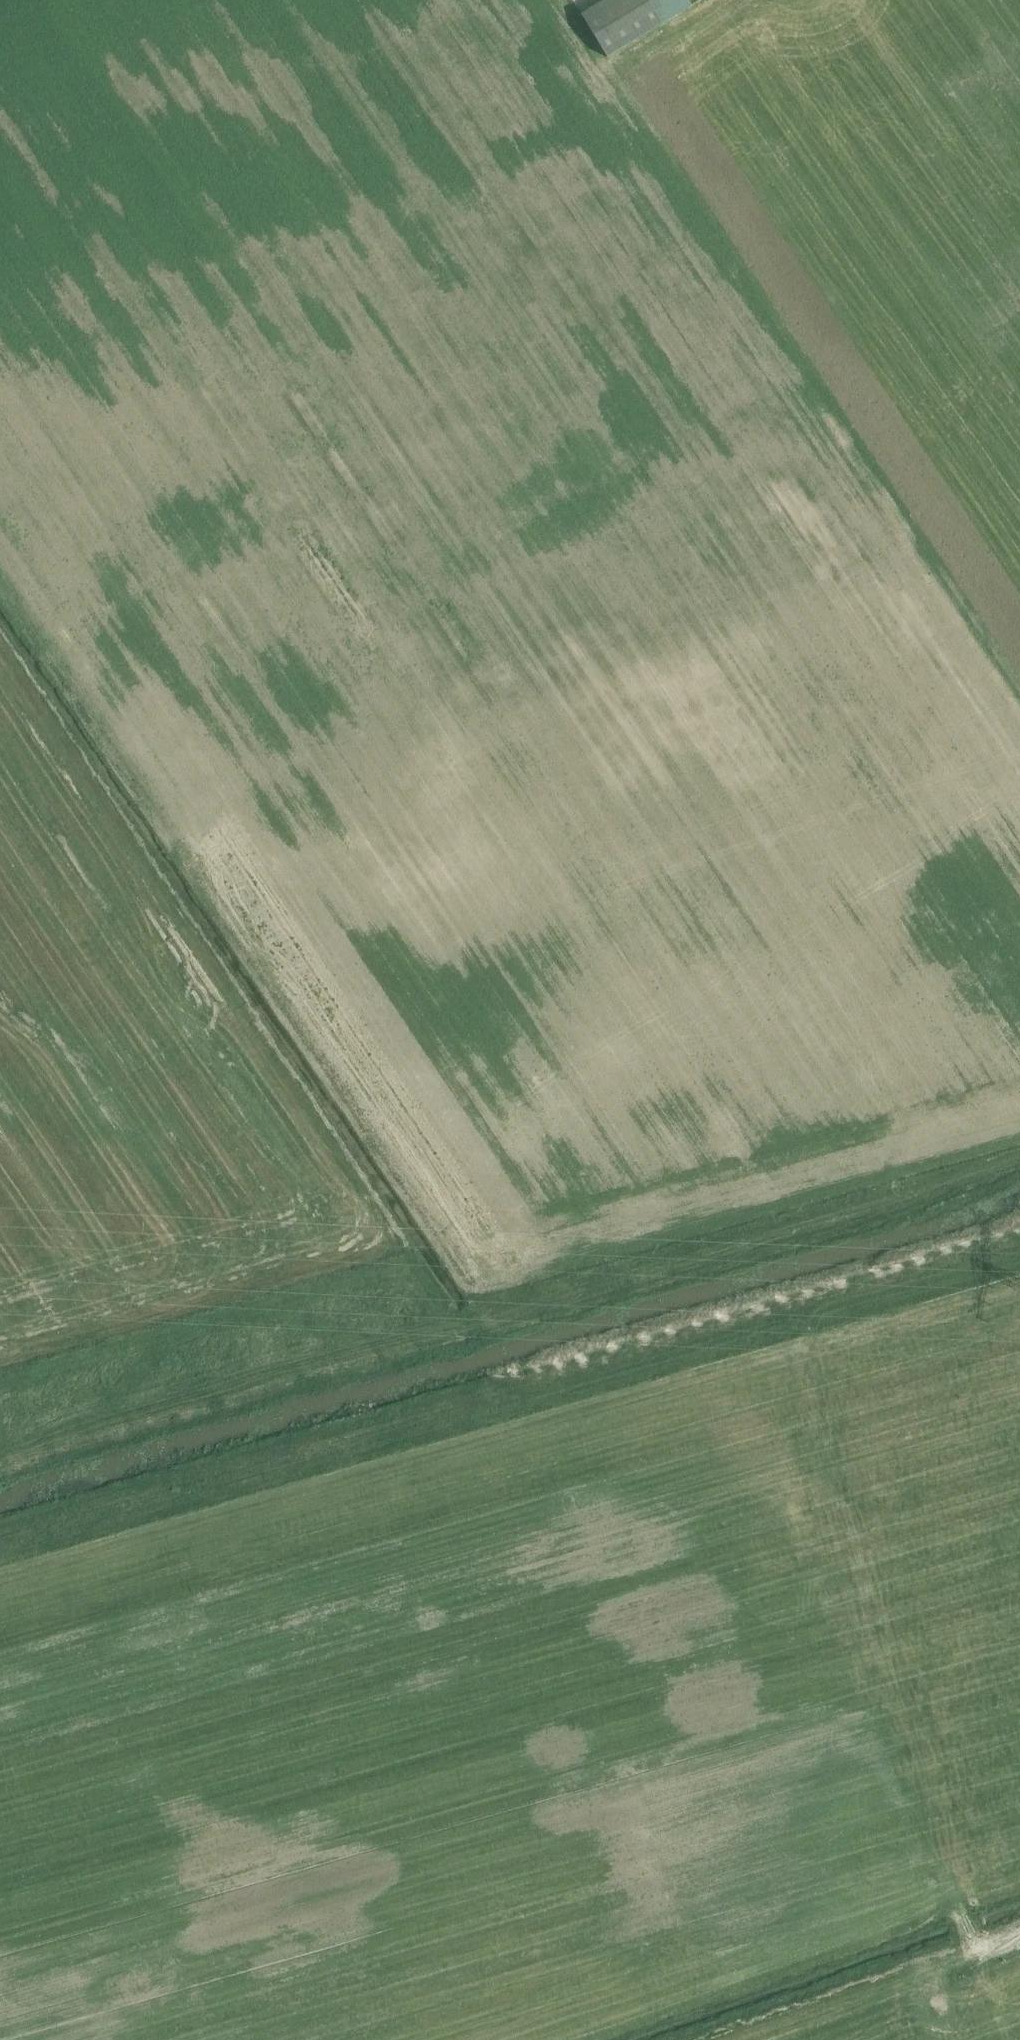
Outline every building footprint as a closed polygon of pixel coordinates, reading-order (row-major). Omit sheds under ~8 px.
[(583,16),(608,58),(692,7),(688,0),(609,0),(583,16)]
